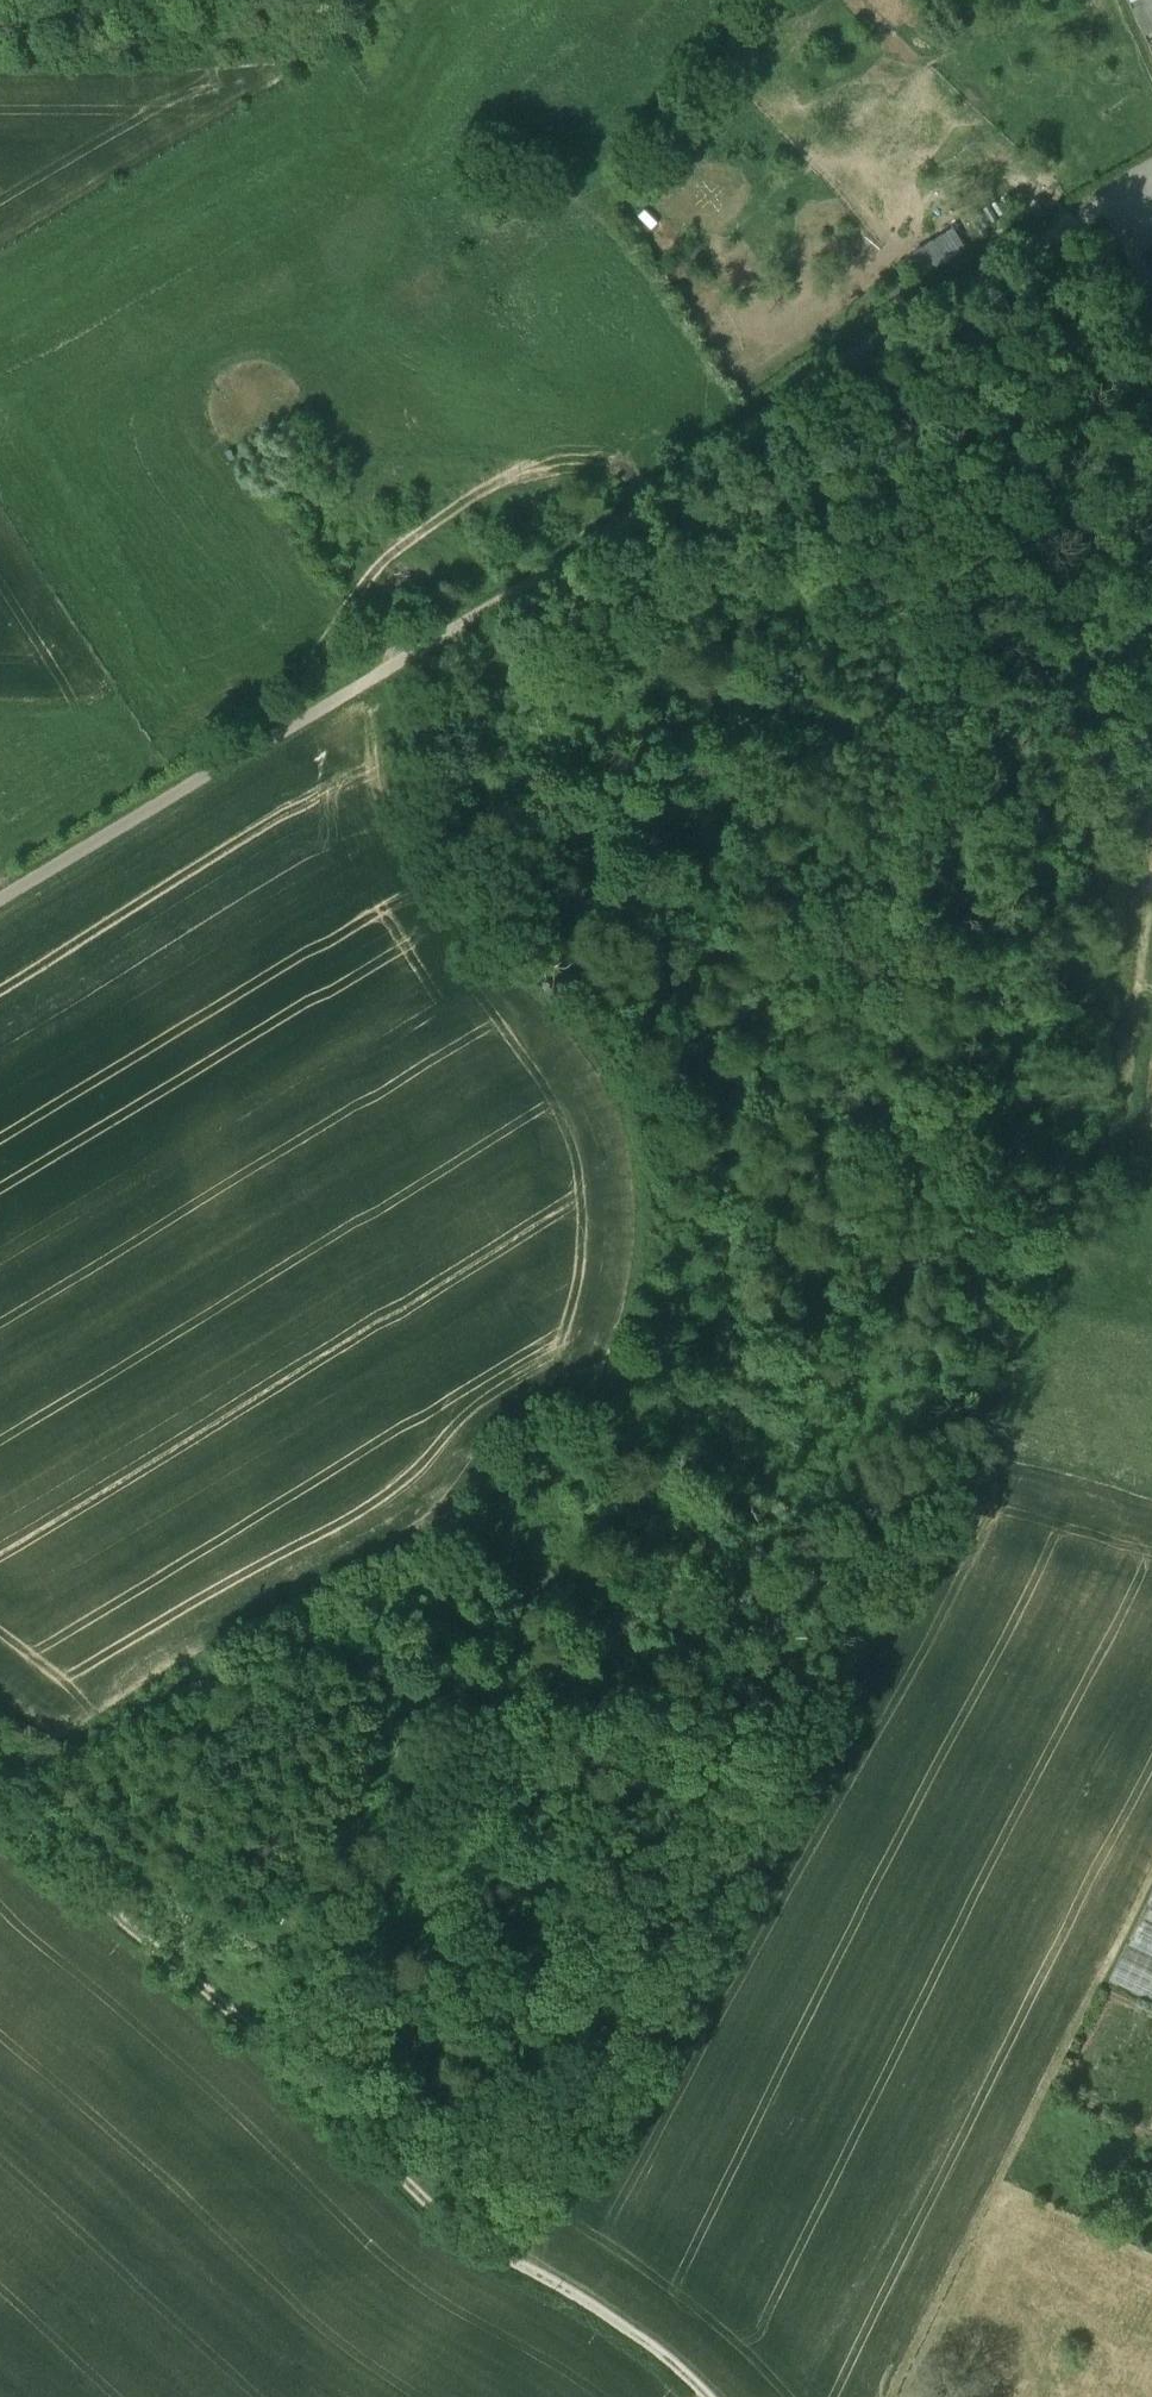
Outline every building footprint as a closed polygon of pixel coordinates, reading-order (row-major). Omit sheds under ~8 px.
[(1144,36),(1151,33),(1151,0),(1128,0),(1144,36)] [(1128,1941),(1126,1941),(1109,1978),(1151,1998),(1151,1891),(1128,1941)]
